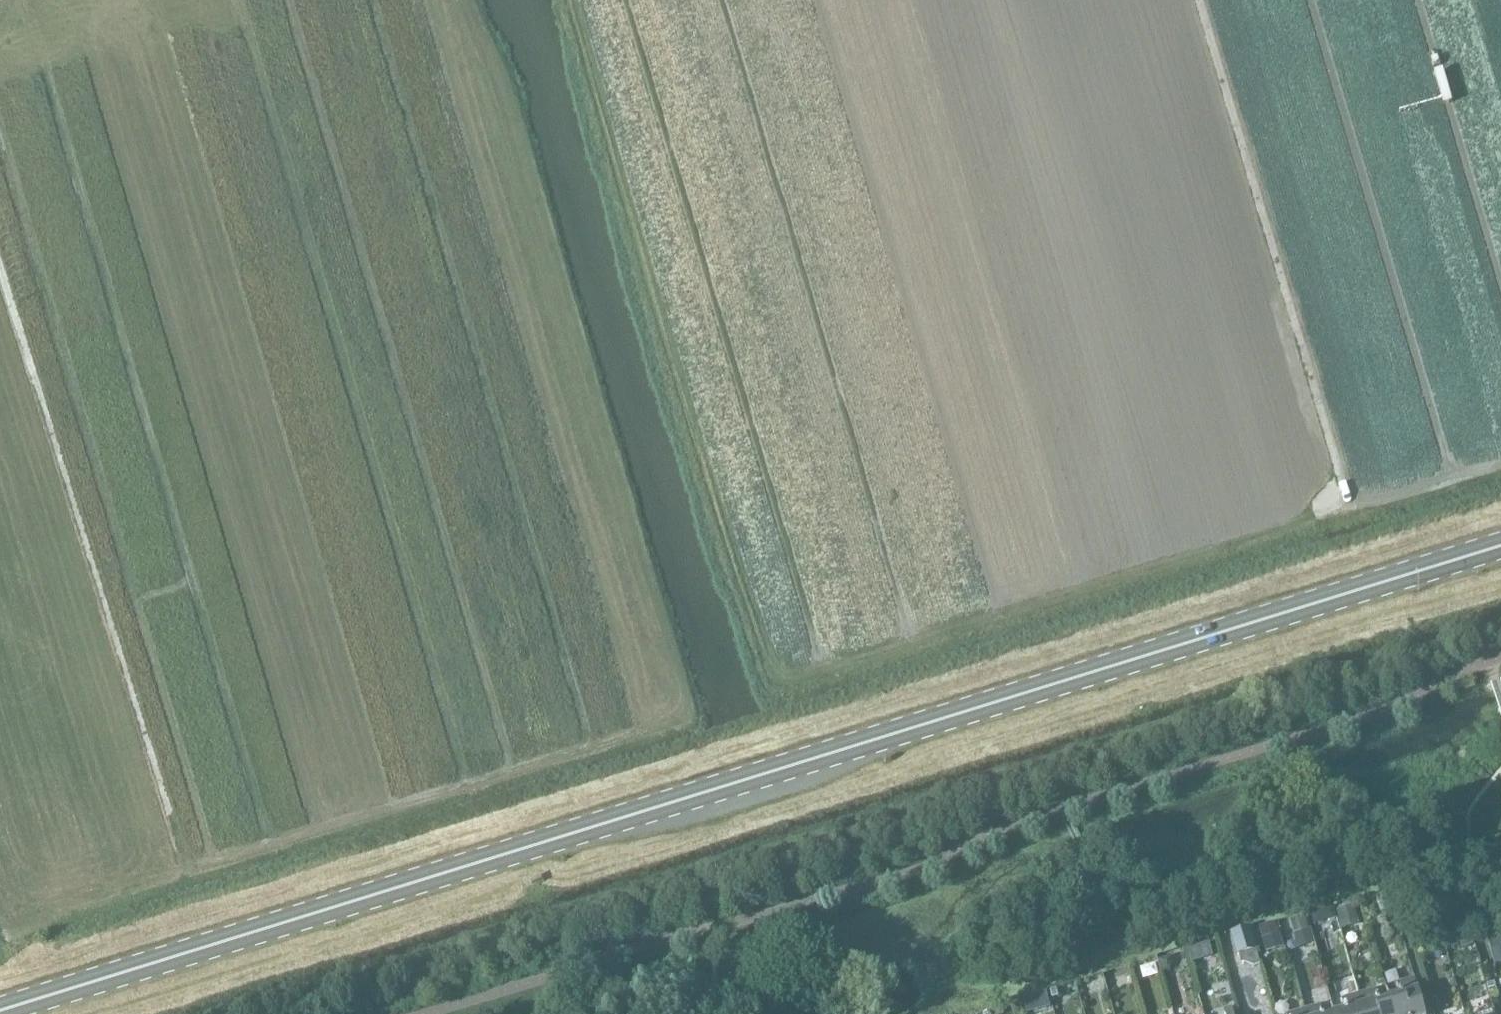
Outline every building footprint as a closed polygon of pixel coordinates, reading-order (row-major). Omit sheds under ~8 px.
[(1488,939),(1491,950),(1500,947),(1500,935),(1488,939)] [(1197,948),(1188,950),(1192,963),(1201,960),(1197,948)] [(1415,978),(1397,983),(1401,995),(1390,998),(1395,1013),(1425,1013),(1415,978)] [(1359,994),(1365,1013),(1395,1013),(1390,998),(1380,1001),(1377,989),(1359,994)] [(1335,1013),(1365,1013),(1359,994),(1342,999),(1345,1011),(1335,1013)] [(1304,1010),(1305,1013),(1324,1013),(1321,1005),(1304,1010)]
